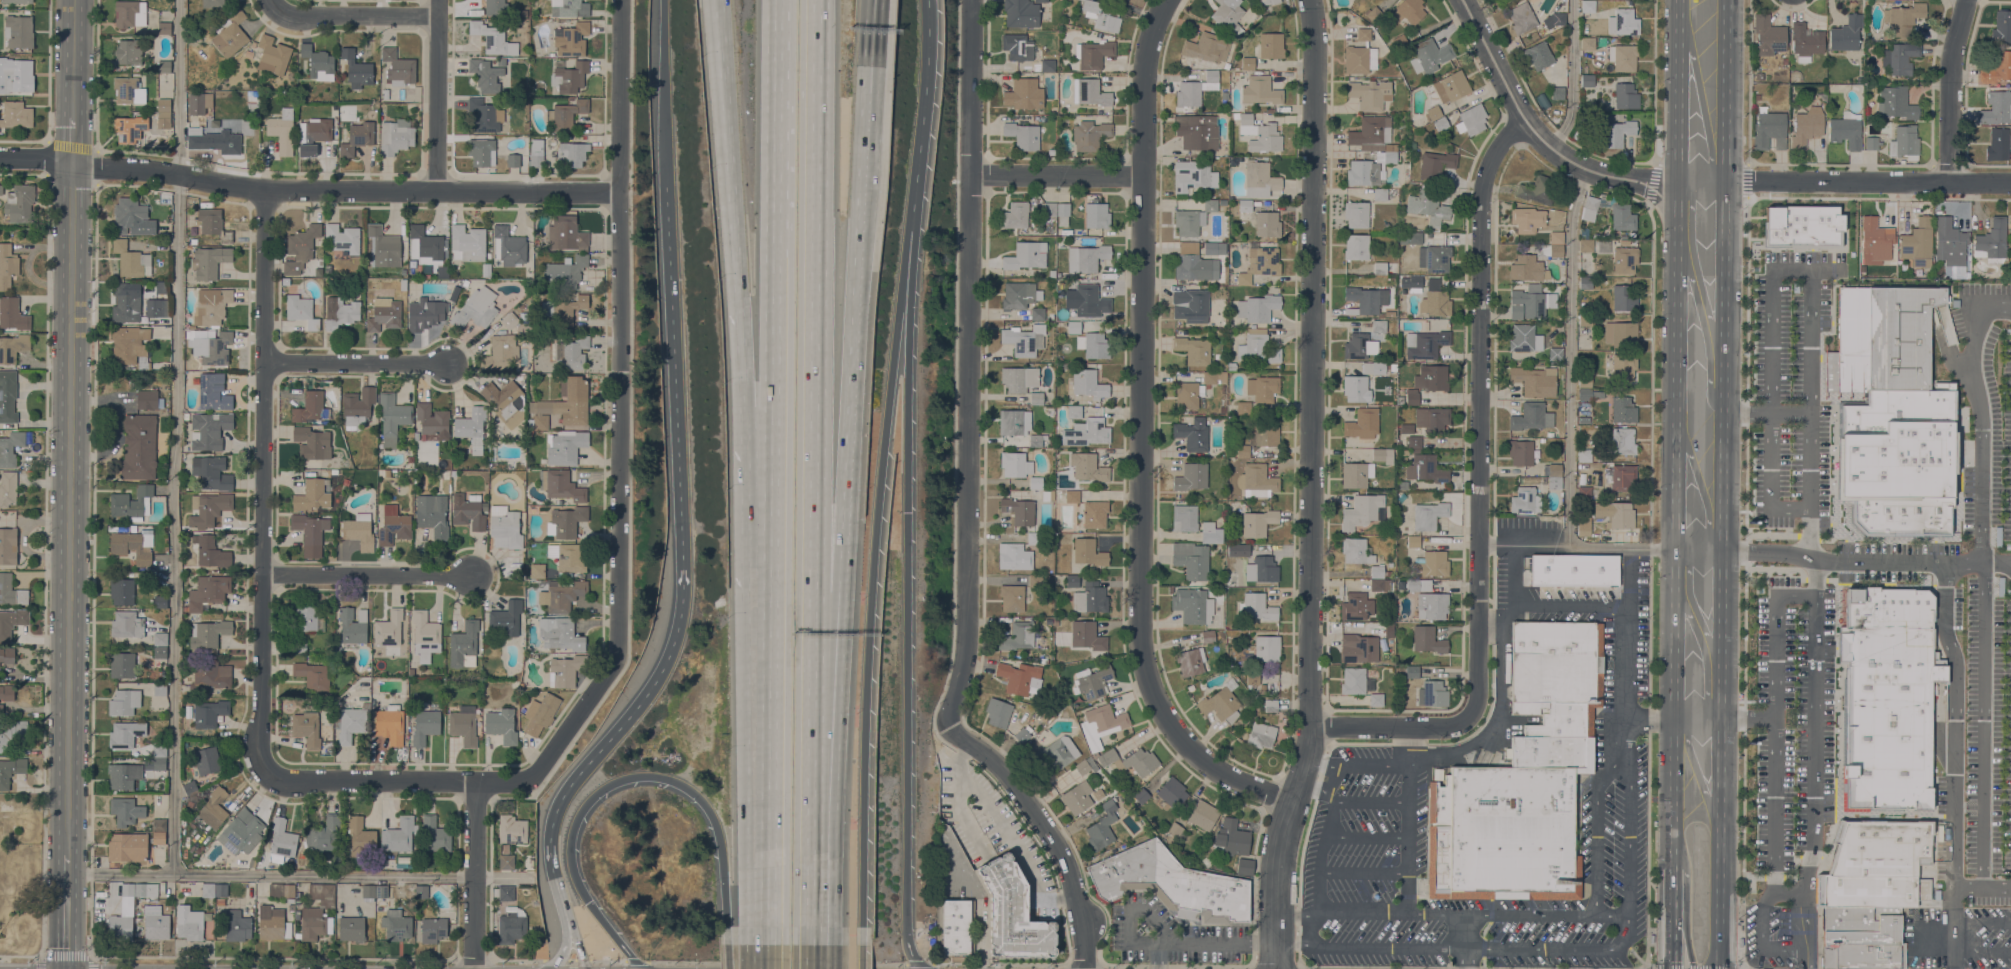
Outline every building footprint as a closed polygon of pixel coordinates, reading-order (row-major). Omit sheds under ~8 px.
[(485,15),(485,0),(504,0),(504,2),(507,2),(507,15),(485,15)] [(551,16),(551,0),(581,0),(581,2),(589,2),(589,16),(558,16),(551,16)] [(1003,10),(1004,0),(1028,0),(1032,0),(1032,3),(1039,3),(1039,27),(1007,26),(1006,26),(1006,10),(1003,10)] [(1081,10),(1084,0),(1091,0),(1120,8),(1118,17),(1121,18),(1117,33),(1093,27),(1095,19),(1084,16),(1085,11),(1081,10)] [(1220,4),(1215,0),(1242,0),(1239,4),(1239,5),(1238,6),(1245,11),(1236,22),(1245,30),(1237,40),(1210,16),(1220,4)] [(1395,8),(1403,0),(1422,0),(1423,1),(1420,3),(1428,11),(1413,26),(1407,20),(1402,25),(1394,17),(1391,14),(1396,9),(1395,8)] [(1516,35),(1511,26),(1514,24),(1506,11),(1526,0),(1538,24),(1516,35)] [(115,1),(139,1),(139,2),(146,2),(146,25),(135,25),(127,25),(127,28),(125,28),(125,29),(120,29),(120,28),(117,28),(117,26),(115,26),(115,1)] [(1595,12),(1581,12),(1581,1),(1595,1),(1595,12)] [(1912,7),(1912,2),(1926,2),(1925,17),(1914,17),(1914,25),(1911,25),(1911,37),(1904,36),(1904,38),(1900,38),(1900,36),(1889,36),(1889,21),(1882,21),(1883,9),(1887,9),(1888,9),(1889,8),(1890,7),(1912,7)] [(1375,5),(1383,14),(1374,23),(1365,15),(1375,5)] [(226,58),(211,39),(221,30),(217,25),(229,16),(227,15),(238,6),(247,17),(238,24),(250,39),(226,58)] [(1639,34),(1615,34),(1615,33),(1607,33),(1608,16),(1614,16),(1614,9),(1615,9),(1615,8),(1633,8),(1633,18),(1640,18),(1639,34)] [(1995,10),(2010,11),(2010,42),(1995,41),(1995,42),(1991,42),(1991,29),(1995,29),(1995,10)] [(1552,25),(1552,12),(1565,12),(1565,25),(1553,25),(1552,25)] [(1841,28),(1841,25),(1847,25),(1847,13),(1851,13),(1851,12),(1855,12),(1855,13),(1862,14),(1862,27),(1858,27),(1858,29),(1860,29),(1859,31),(1858,31),(1858,54),(1846,54),(1846,50),(1829,49),(1830,28),(1841,28)] [(1786,26),(1786,51),(1773,51),(1773,55),(1754,55),(1754,45),(1758,45),(1758,32),(1754,32),(1754,16),(1754,13),(1769,13),(1769,26),(1786,26)] [(4,25),(5,25),(5,15),(13,15),(13,16),(30,16),(30,15),(32,15),(32,32),(33,32),(33,47),(31,47),(31,53),(25,53),(25,48),(8,47),(8,38),(4,37),(4,25)] [(485,34),(469,34),(469,20),(482,20),(482,24),(486,24),(486,27),(504,27),(504,41),(507,41),(507,42),(518,42),(518,55),(506,55),(506,54),(485,53),(485,34)] [(589,21),(589,34),(580,34),(580,39),(585,39),(585,55),(558,55),(558,46),(554,46),(554,36),(553,36),(553,28),(563,28),(575,28),(575,21),(589,21)] [(1793,36),(1792,36),(1792,21),(1805,22),(1805,34),(1811,34),(1811,30),(1823,30),(1825,30),(1824,35),(1824,42),(1825,42),(1825,53),(1810,53),(1810,63),(1797,63),(1797,53),(1793,53),(1793,36)] [(171,22),(171,34),(158,34),(158,22),(171,22)] [(1371,28),(1371,40),(1367,40),(1367,47),(1369,47),(1369,48),(1377,48),(1377,69),(1369,69),(1369,73),(1344,73),(1345,47),(1346,47),(1346,45),(1352,45),(1352,47),(1365,47),(1365,40),(1357,40),(1357,28),(1371,28)] [(1227,39),(1227,41),(1231,42),(1224,62),(1220,60),(1219,64),(1207,60),(1206,60),(1200,58),(1192,55),(1192,57),(1180,53),(1184,39),(1197,43),(1201,31),(1202,31),(1202,30),(1227,39)] [(282,76),(273,73),(257,68),(264,48),(257,46),(262,32),(274,37),(271,45),(276,47),(278,42),(293,48),(282,76)] [(1260,33),(1283,33),(1283,48),(1284,48),(1284,57),(1260,58),(1260,33)] [(1403,33),(1408,44),(1397,50),(1392,39),(1403,33)] [(1033,60),(1023,60),(1023,61),(1017,61),(1017,60),(1009,60),(1009,50),(1002,50),(1002,34),(1033,34),(1033,60)] [(1430,37),(1431,37),(1438,50),(1439,50),(1438,48),(1449,43),(1456,56),(1440,63),(1440,61),(1436,63),(1438,68),(1426,75),(1423,70),(1416,73),(1409,60),(1416,56),(1411,47),(1430,37)] [(1595,49),(1581,49),(1581,38),(1595,38),(1595,49)] [(133,40),(133,39),(137,39),(137,47),(142,47),(142,57),(141,57),(141,64),(139,64),(139,66),(136,66),(136,64),(132,64),(132,63),(129,63),(129,65),(127,65),(127,63),(115,63),(115,58),(116,58),(116,55),(115,56),(113,54),(113,50),(115,49),(116,49),(116,46),(119,46),(119,40),(133,40)] [(1080,58),(1076,58),(1075,43),(1098,43),(1098,39),(1106,39),(1106,41),(1115,41),(1115,55),(1103,56),(1103,54),(1102,54),(1102,67),(1101,67),(1101,69),(1080,69),(1080,58)] [(1551,54),(1552,54),(1555,61),(1550,64),(1551,66),(1548,67),(1547,65),(1546,66),(1546,67),(1544,68),(1544,67),(1536,71),(1531,63),(1529,64),(1522,50),(1527,47),(1527,48),(1543,40),(1551,54)] [(300,42),(312,43),(311,52),(318,52),(318,50),(325,50),(325,52),(327,52),(327,55),(334,55),(334,69),(335,69),(335,73),(334,73),(334,80),(316,80),(316,78),(309,77),(309,68),(310,68),(310,65),(309,65),(309,63),(310,63),(310,60),(309,60),(309,58),(310,58),(310,57),(300,56),(300,42)] [(1882,49),(1889,49),(1890,43),(1908,44),(1908,45),(1914,45),(1914,43),(1921,44),(1920,56),(1908,56),(1908,62),(1911,62),(1911,68),(1912,68),(1912,76),(1907,76),(1907,75),(1889,75),(1889,66),(1881,66),(1882,49)] [(1638,45),(1638,55),(1636,55),(1635,70),(1635,71),(1614,71),(1614,61),(1608,61),(1608,46),(1614,46),(1614,45),(1638,45)] [(387,69),(387,68),(390,68),(390,65),(391,65),(391,60),(382,61),(382,46),(396,46),(396,59),(415,59),(415,63),(416,63),(416,66),(415,66),(415,69),(416,69),(416,72),(415,72),(415,73),(416,73),(416,78),(415,78),(415,83),(409,83),(409,84),(406,84),(406,83),(405,83),(405,85),(391,85),(391,79),(387,79),(387,77),(386,77),(386,74),(387,74),(387,73),(386,73),(386,69),(387,69)] [(373,63),(372,81),(374,81),(373,84),(361,84),(361,81),(348,81),(348,63),(347,63),(347,58),(340,58),(341,47),(355,47),(355,63),(373,63)] [(254,52),(252,58),(244,55),(246,50),(254,52)] [(1995,50),(2010,50),(2010,79),(1999,79),(1999,81),(1994,81),(1994,83),(1981,82),(1981,81),(1979,81),(1979,68),(1992,68),(1992,62),(1995,62),(1995,50)] [(6,81),(0,81),(0,57),(6,57),(6,58),(12,58),(12,60),(32,60),(32,75),(34,75),(34,91),(8,91),(8,81),(10,81),(10,80),(6,80),(6,81)] [(1254,57),(1254,69),(1242,69),(1242,57),(1254,57)] [(504,67),(504,74),(506,74),(506,83),(500,83),(500,93),(480,93),(480,86),(477,86),(477,75),(468,75),(469,58),(483,58),(483,60),(490,60),(489,67),(504,67)] [(506,58),(505,66),(497,66),(497,58),(506,58)] [(1055,59),(1055,71),(1041,71),(1041,59),(1055,59)] [(170,60),(170,72),(157,72),(158,60),(170,60)] [(559,85),(550,85),(551,74),(551,72),(554,72),(554,61),(564,61),(564,69),(575,69),(575,60),(589,60),(589,72),(584,72),(584,87),(577,86),(577,94),(559,93),(559,85)] [(1432,83),(1460,68),(1472,91),(1450,102),(1449,100),(1442,103),(1432,83)] [(1205,71),(1205,69),(1218,70),(1218,71),(1218,89),(1201,89),(1200,106),(1183,106),(1183,107),(1176,106),(1176,91),(1179,91),(1179,81),(1205,81),(1205,80),(1205,71)] [(1269,75),(1269,76),(1270,76),(1270,91),(1271,91),(1271,89),(1283,89),(1283,103),(1271,103),(1271,101),(1254,101),(1254,103),(1241,102),(1241,85),(1248,85),(1248,75),(1269,75)] [(1594,75),(1594,87),(1581,87),(1582,75),(1594,75)] [(138,78),(138,82),(140,82),(140,87),(138,87),(138,89),(134,89),(134,103),(125,102),(125,104),(122,104),(122,102),(117,102),(117,94),(116,94),(116,89),(117,89),(117,87),(114,87),(114,77),(138,78)] [(1013,91),(1013,78),(1037,78),(1037,88),(1043,88),(1043,108),(1032,108),(1032,109),(1026,109),(1026,108),(1013,108),(1014,105),(1003,105),(1003,100),(1002,100),(1002,96),(1003,96),(1003,91),(1013,91)] [(1073,79),(1099,78),(1099,94),(1101,94),(1101,92),(1112,92),(1112,106),(1103,106),(1103,107),(1101,107),(1101,105),(1097,105),(1097,103),(1078,103),(1073,103),(1073,79)] [(1347,96),(1347,82),(1360,82),(1360,84),(1368,84),(1368,80),(1375,81),(1375,84),(1378,84),(1378,81),(1391,82),(1391,93),(1392,93),(1392,101),(1383,100),(1382,111),(1358,110),(1358,100),(1360,100),(1361,95),(1359,95),(1359,96),(1347,96)] [(1633,83),(1633,89),(1636,89),(1636,93),(1639,93),(1639,108),(1615,108),(1615,91),(1614,91),(1614,83),(1633,83)] [(1907,104),(1919,104),(1919,114),(1918,114),(1918,119),(1900,119),(1900,115),(1878,115),(1878,102),(1883,102),(1883,96),(1879,96),(1879,85),(1907,85),(1907,104)] [(1564,86),(1564,99),(1552,99),(1552,87),(1564,86)] [(189,114),(189,91),(205,91),(205,114),(189,114)] [(2010,104),(2010,118),(2010,123),(1997,123),(1997,124),(1993,124),(1994,122),(1992,122),(1992,123),(1979,123),(1979,120),(1978,120),(1978,112),(1979,112),(1979,110),(1990,110),(1990,103),(1986,103),(1986,97),(1988,97),(1988,93),(1986,93),(1986,91),(2010,91),(2010,104)] [(499,122),(499,131),(471,131),(472,115),(477,115),(477,110),(468,110),(468,97),(483,97),(483,104),(497,104),(497,109),(504,109),(504,122),(499,122)] [(158,110),(158,98),(170,98),(170,110),(158,110)] [(576,105),(576,98),(589,98),(589,113),(572,112),(572,132),(563,132),(550,132),(550,120),(547,120),(547,110),(554,110),(554,105),(576,105)] [(33,127),(0,127),(0,119),(3,119),(3,101),(23,101),(23,107),(33,108),(33,127)] [(1480,102),(1487,116),(1484,117),(1486,121),(1483,122),(1486,128),(1469,136),(1466,129),(1459,133),(1454,124),(1462,120),(1458,113),(1480,102)] [(1437,104),(1442,115),(1431,121),(1431,120),(1428,121),(1425,114),(1427,113),(1426,110),(1437,104)] [(1786,149),(1775,149),(1775,137),(1768,137),(1768,150),(1753,150),(1753,123),(1757,123),(1757,113),(1759,113),(1759,106),(1767,106),(1767,112),(1786,112),(1786,149)] [(1809,106),(1820,106),(1820,107),(1821,109),(1823,109),(1823,135),(1811,135),(1811,138),(1806,138),(1806,149),(1790,149),(1791,135),(1794,135),(1795,113),(1806,113),(1809,107),(1809,106)] [(279,135),(266,135),(266,118),(282,118),(282,108),(292,108),(292,118),(293,118),(293,156),(278,156),(279,135)] [(1860,121),(1861,121),(1861,125),(1860,125),(1860,126),(1861,126),(1861,130),(1860,130),(1860,133),(1861,133),(1861,137),(1861,150),(1859,150),(1859,151),(1849,151),(1849,150),(1847,150),(1847,138),(1841,138),(1841,142),(1835,142),(1835,141),(1831,141),(1831,142),(1828,142),(1829,137),(1828,137),(1828,133),(1829,133),(1829,126),(1828,126),(1828,122),(1829,122),(1829,119),(1842,119),(1843,110),(1844,110),(1846,110),(1848,110),(1849,111),(1852,112),(1853,113),(1854,113),(1860,114),(1860,121)] [(170,112),(170,123),(168,123),(168,122),(158,122),(158,112),(170,112)] [(1240,141),(1240,134),(1240,114),(1252,114),(1252,125),(1260,125),(1260,123),(1262,123),(1262,125),(1265,125),(1265,122),(1276,122),(1276,131),(1278,131),(1278,135),(1282,135),(1282,151),(1265,150),(1265,151),(1248,151),(1248,141),(1240,141)] [(1216,115),(1216,125),(1218,125),(1218,150),(1207,150),(1207,149),(1182,149),(1182,136),(1175,136),(1175,131),(1175,127),(1176,127),(1176,124),(1173,124),(1173,115),(1216,115)] [(118,132),(113,131),(113,128),(114,128),(114,120),(114,117),(135,117),(135,116),(148,116),(148,129),(140,129),(140,139),(136,139),(136,143),(118,143),(118,132)] [(1384,149),(1360,149),(1360,144),(1347,144),(1347,131),(1361,131),(1361,116),(1384,116),(1384,127),(1390,127),(1390,142),(1384,142),(1384,149)] [(1444,116),(1450,126),(1438,132),(1433,122),(1444,116)] [(298,143),(305,143),(305,142),(299,142),(299,122),(305,122),(305,121),(309,121),(309,118),(332,118),(332,140),(312,140),(312,156),(298,156),(298,143)] [(363,118),(363,121),(374,121),(374,144),(364,144),(364,145),(354,145),(354,157),(339,157),(339,143),(350,143),(349,118),(363,118)] [(381,121),(396,121),(396,118),(410,118),(410,127),(415,127),(415,131),(414,131),(414,145),(407,145),(407,148),(397,148),(397,152),(393,152),(393,156),(381,156),(381,121)] [(1093,120),(1093,125),(1099,125),(1099,123),(1113,123),(1112,136),(1099,136),(1099,151),(1075,151),(1075,141),(1073,141),(1073,125),(1079,125),(1079,120),(1093,120)] [(1636,120),(1636,126),(1637,126),(1637,130),(1636,130),(1636,134),(1622,134),(1622,148),(1622,155),(1602,155),(1602,148),(1602,123),(1622,123),(1625,123),(1625,120),(1636,120)] [(1039,150),(1015,150),(1016,135),(1002,135),(1002,133),(1002,125),(1003,122),(1016,122),(1016,124),(1017,124),(1017,125),(1039,125),(1039,150)] [(1918,154),(1918,160),(1906,160),(1906,155),(1900,155),(1900,157),(1896,157),(1896,155),(1888,155),(1888,140),(1895,140),(1895,126),(1906,126),(1906,124),(1916,124),(1916,127),(1915,127),(1915,130),(1916,130),(1916,137),(1919,137),(1918,154)] [(217,153),(217,148),(188,148),(188,127),(199,127),(199,126),(201,126),(201,133),(221,133),(221,129),(223,129),(223,127),(226,127),(226,129),(229,129),(229,134),(240,134),(240,142),(242,142),(242,145),(240,145),(240,154),(217,153)] [(2010,135),(2010,147),(2009,147),(2009,161),(1985,160),(1986,146),(1989,146),(1990,128),(2010,128),(2010,135)] [(1866,136),(1878,137),(1878,141),(1882,141),(1882,145),(1877,145),(1877,149),(1865,149),(1866,136)] [(495,149),(490,149),(489,164),(490,164),(490,166),(472,166),(472,155),(468,155),(468,139),(495,139),(495,144),(495,149)] [(531,139),(543,139),(543,151),(543,167),(530,167),(530,151),(531,151),(531,139)] [(557,149),(559,149),(559,142),(567,142),(567,143),(590,143),(590,151),(586,151),(585,160),(582,160),(582,167),(569,167),(569,168),(563,168),(564,159),(557,159),(557,149)] [(1445,154),(1446,153),(1458,154),(1456,168),(1444,167),(1444,165),(1442,164),(1440,180),(1419,177),(1423,151),(1445,154)] [(1396,152),(1397,152),(1397,163),(1384,163),(1384,170),(1385,170),(1385,179),(1380,179),(1380,185),(1353,184),(1353,185),(1346,185),(1347,169),(1349,169),(1350,160),(1372,160),(1372,162),(1375,162),(1376,152),(1390,152),(1396,152)] [(520,159),(520,162),(520,167),(507,167),(507,154),(520,154),(520,159)] [(1269,176),(1282,176),(1282,188),(1282,189),(1269,190),(1269,197),(1246,197),(1246,187),(1245,187),(1245,162),(1246,162),(1246,159),(1254,159),(1254,162),(1269,162),(1269,176)] [(1209,187),(1186,187),(1186,188),(1188,188),(1188,192),(1174,192),(1174,161),(1189,161),(1210,161),(1210,171),(1218,171),(1217,187),(1209,186),(1209,187)] [(1528,198),(1527,200),(1514,195),(1519,183),(1531,188),(1537,173),(1559,181),(1550,206),(1528,198)] [(34,185),(34,201),(33,201),(33,204),(30,204),(30,223),(9,222),(9,214),(4,214),(4,202),(7,202),(7,191),(13,191),(13,184),(34,185)] [(1417,196),(1418,188),(1439,190),(1438,206),(1439,206),(1439,204),(1451,205),(1449,219),(1440,218),(1439,228),(1428,226),(1429,214),(1416,213),(1405,212),(1407,195),(1417,196)] [(1387,189),(1387,200),(1374,200),(1374,189),(1387,189)] [(1587,195),(1600,199),(1596,210),(1593,222),(1582,219),(1584,207),(1583,206),(1587,195)] [(137,197),(137,205),(148,205),(147,218),(142,218),(142,220),(156,220),(156,234),(130,234),(130,227),(127,227),(127,234),(115,234),(115,205),(118,205),(118,197),(137,197)] [(1217,200),(1217,211),(1204,211),(1204,200),(1217,200)] [(1281,237),(1274,237),(1274,236),(1256,236),(1256,220),(1252,220),(1252,223),(1239,223),(1239,200),(1252,200),(1252,211),(1277,211),(1277,221),(1281,221),(1281,237)] [(1347,202),(1347,200),(1349,200),(1349,202),(1369,202),(1368,228),(1348,228),(1348,219),(1344,219),(1344,203),(1345,203),(1345,202),(1347,202)] [(1028,201),(1028,212),(1027,212),(1027,228),(1003,228),(1003,211),(1009,212),(1010,201),(1028,201)] [(1056,216),(1044,216),(1044,202),(1056,202),(1056,216)] [(1069,216),(1068,216),(1067,226),(1058,226),(1058,224),(1058,216),(1057,216),(1057,203),(1070,203),(1069,216)] [(1107,212),(1110,212),(1110,228),(1103,228),(1085,228),(1086,211),(1085,211),(1085,203),(1107,203),(1107,212)] [(1629,204),(1629,214),(1636,214),(1636,230),(1612,229),(1612,212),(1611,212),(1611,204),(1612,204),(1612,203),(1629,204)] [(1766,206),(1838,207),(1838,214),(1844,214),(1844,231),(1838,231),(1838,244),(1766,244),(1766,206)] [(1534,208),(1534,210),(1545,210),(1545,211),(1546,211),(1546,214),(1545,214),(1545,227),(1538,227),(1535,227),(1535,232),(1534,232),(1534,234),(1517,234),(1517,223),(1510,223),(1510,208),(1534,208)] [(201,220),(198,220),(198,209),(221,209),(221,218),(222,218),(222,229),(234,229),(234,243),(219,243),(219,233),(201,233),(201,220)] [(1199,236),(1178,236),(1178,227),(1175,227),(1175,210),(1199,210),(1199,211),(1199,236)] [(548,225),(553,225),(553,215),(576,215),(576,223),(577,223),(577,232),(589,232),(589,245),(578,245),(578,248),(548,248),(548,225)] [(1862,228),(1861,215),(1877,215),(1877,227),(1894,227),(1894,236),(1896,236),(1896,243),(1894,243),(1894,244),(1892,244),(1892,247),(1891,247),(1891,260),(1882,260),(1882,264),(1867,265),(1867,264),(1863,264),(1862,253),(1861,253),(1861,247),(1862,247),(1862,228)] [(1931,267),(1912,266),(1912,257),(1899,257),(1899,234),(1912,234),(1912,227),(1917,227),(1917,215),(1932,216),(1931,267)] [(1986,263),(1986,257),(1985,257),(1985,256),(1973,256),(1973,248),(1972,248),(1973,245),(1974,245),(1974,235),(1984,235),(1984,232),(1989,232),(1989,228),(1991,228),(1991,215),(2006,216),(2006,237),(2005,237),(2005,248),(2006,248),(2005,257),(2004,257),(2001,263),(1986,263)] [(1951,228),(1958,228),(1958,232),(1969,232),(1969,235),(1968,235),(1968,239),(1969,239),(1969,242),(1968,242),(1968,244),(1967,244),(1967,245),(1966,245),(1966,248),(1965,248),(1965,251),(1966,251),(1966,254),(1965,254),(1965,266),(1945,266),(1945,259),(1935,259),(1935,245),(1937,245),(1937,229),(1936,229),(1936,216),(1951,216),(1951,228)] [(287,235),(294,235),(294,231),(305,231),(305,228),(308,228),(308,223),(321,223),(321,236),(313,236),(312,258),(307,258),(307,262),(303,262),(303,269),(300,269),(300,274),(283,274),(283,260),(295,260),(295,254),(287,254),(287,235)] [(332,237),(325,237),(325,223),(338,223),(338,232),(344,232),(344,227),(359,227),(359,254),(348,254),(348,249),(332,249),(332,237)] [(367,223),(382,223),(381,235),(400,235),(400,240),(400,266),(371,266),(372,236),(367,236),(367,223)] [(443,236),(443,260),(442,260),(442,264),(418,263),(418,258),(410,258),(410,238),(409,238),(409,224),(424,224),(423,236),(443,236)] [(451,224),(464,224),(464,233),(469,233),(469,228),(485,228),(485,260),(462,260),(462,259),(453,258),(453,250),(451,250),(451,224)] [(500,237),(493,237),(493,224),(508,225),(508,236),(525,236),(525,241),(526,241),(526,263),(514,262),(514,266),(502,266),(503,260),(500,260),(500,259),(500,237)] [(1589,237),(1580,237),(1581,228),(1589,228),(1589,237)] [(1563,231),(1563,243),(1550,243),(1550,231),(1563,231)] [(1408,232),(1422,232),(1422,244),(1408,244),(1408,232)] [(1369,234),(1369,259),(1344,259),(1344,250),(1346,250),(1346,234),(1369,234)] [(120,252),(112,252),(113,238),(127,238),(127,251),(140,251),(140,254),(151,254),(151,275),(143,275),(143,276),(120,276),(120,252)] [(1579,240),(1593,240),(1593,251),(1579,251),(1579,240)] [(1046,242),(1046,252),(1045,267),(1037,267),(1037,266),(1019,266),(1019,269),(1002,269),(1002,267),(1001,267),(1002,258),(1002,256),(1015,256),(1015,241),(1046,242)] [(8,290),(0,290),(0,243),(11,243),(11,254),(17,254),(17,257),(19,257),(19,275),(11,275),(11,289),(8,289),(8,290)] [(1204,254),(1204,243),(1226,243),(1226,254),(1204,254)] [(1068,272),(1068,247),(1076,247),(1095,247),(1095,246),(1098,246),(1098,247),(1099,247),(1099,245),(1111,245),(1111,259),(1099,259),(1099,257),(1097,257),(1097,272),(1076,272),(1068,272)] [(1563,245),(1563,257),(1550,257),(1550,245),(1563,245)] [(1451,246),(1451,257),(1449,257),(1449,271),(1448,271),(1448,272),(1427,272),(1427,261),(1420,261),(1420,247),(1427,247),(1427,246),(1451,246)] [(217,261),(217,280),(199,279),(199,280),(195,280),(196,269),(191,269),(191,257),(194,257),(194,247),(199,247),(199,248),(215,248),(215,247),(233,247),(232,262),(217,261)] [(1277,247),(1277,248),(1278,248),(1278,263),(1280,263),(1280,274),(1280,275),(1270,275),(1270,274),(1269,274),(1256,274),(1256,273),(1251,273),(1251,284),(1237,284),(1237,272),(1246,272),(1246,268),(1249,268),(1249,256),(1256,256),(1256,247),(1277,247)] [(1637,248),(1638,248),(1638,249),(1638,256),(1638,264),(1634,264),(1634,273),(1613,273),(1613,247),(1637,247),(1637,248)] [(564,264),(564,257),(574,257),(574,253),(588,254),(588,266),(583,266),(583,270),(580,270),(579,273),(580,273),(580,275),(581,275),(581,279),(580,279),(580,282),(576,282),(576,289),(559,289),(545,289),(546,263),(564,264)] [(1199,254),(1199,257),(1201,257),(1201,259),(1211,259),(1218,259),(1218,279),(1197,279),(1197,278),(1182,278),(1182,279),(1175,279),(1175,263),(1178,263),(1178,254),(1199,254)] [(1535,254),(1535,261),(1542,261),(1542,269),(1549,269),(1550,279),(1542,278),(1542,280),(1534,280),(1534,279),(1509,279),(1510,264),(1513,264),(1513,259),(1516,259),(1516,254),(1535,254)] [(1386,277),(1374,277),(1374,274),(1374,262),(1386,262),(1386,277)] [(1422,276),(1422,287),(1421,287),(1421,292),(1408,292),(1408,287),(1399,287),(1399,276),(1422,276)] [(1580,288),(1580,277),(1592,277),(1592,288),(1580,288)] [(140,312),(139,312),(139,321),(112,321),(112,306),(117,306),(117,295),(114,295),(114,282),(141,283),(141,293),(140,312)] [(1043,300),(1035,300),(1035,303),(1026,303),(1026,308),(1014,308),(1014,309),(1012,309),(1012,308),(1010,308),(1010,311),(1003,311),(1003,308),(1002,308),(1002,298),(1004,298),(1004,283),(1005,283),(1005,282),(1025,282),(1035,282),(1035,290),(1041,290),(1042,291),(1043,300)] [(1097,284),(1097,285),(1098,285),(1098,299),(1099,299),(1099,298),(1103,298),(1103,297),(1105,297),(1105,298),(1111,298),(1111,312),(1099,312),(1099,310),(1097,310),(1097,311),(1095,311),(1095,310),(1089,310),(1089,317),(1083,317),(1083,310),(1076,310),(1076,309),(1071,309),(1071,295),(1076,295),(1076,283),(1097,284)] [(485,328),(479,324),(478,326),(472,321),(473,320),(470,317),(460,330),(449,321),(457,310),(459,311),(476,288),(479,290),(483,284),(497,295),(492,301),(495,303),(493,306),(499,310),(485,328)] [(1545,318),(1523,318),(1524,302),(1522,302),(1522,304),(1510,304),(1510,299),(1510,295),(1510,290),(1522,290),(1522,292),(1525,292),(1527,292),(1527,284),(1541,284),(1541,293),(1545,293),(1545,318)] [(1634,285),(1634,295),(1638,295),(1638,310),(1613,310),(1613,293),(1613,285),(1634,285)] [(1946,287),(1946,302),(1935,305),(1930,307),(1929,390),(1866,389),(1866,392),(1823,392),(1823,351),(1838,351),(1838,286),(1946,287)] [(1380,304),(1378,304),(1378,314),(1377,314),(1377,315),(1372,315),(1372,314),(1369,314),(1369,315),(1367,315),(1367,314),(1365,314),(1365,315),(1360,315),(1360,314),(1344,314),(1344,308),(1358,308),(1358,300),(1344,300),(1344,295),(1344,292),(1345,287),(1356,287),(1356,289),(1360,289),(1360,290),(1380,290),(1380,304)] [(233,289),(233,302),(225,302),(224,306),(224,308),(225,308),(225,314),(224,314),(224,318),(221,318),(220,325),(202,325),(202,324),(194,324),(194,315),(197,315),(197,299),(198,299),(198,289),(233,289)] [(1209,290),(1209,316),(1207,316),(1207,322),(1185,322),(1185,318),(1173,318),(1173,303),(1172,303),(1172,291),(1185,291),(1185,290),(1197,290),(1209,290)] [(1426,290),(1448,290),(1448,300),(1451,300),(1451,315),(1445,315),(1427,315),(1427,312),(1419,311),(1419,302),(1421,302),(1421,298),(1426,298),(1426,290)] [(287,294),(298,294),(298,298),(312,298),(312,318),(320,318),(319,330),(307,330),(307,319),(287,319),(287,294)] [(444,294),(443,302),(445,302),(445,303),(448,303),(448,311),(444,311),(444,325),(421,324),(421,333),(409,332),(410,302),(419,302),(419,297),(426,297),(426,294),(444,294)] [(572,326),(551,326),(552,316),(541,316),(542,301),(571,302),(571,301),(577,301),(577,294),(588,294),(588,308),(573,308),(572,326)] [(1246,297),(1265,297),(1265,294),(1272,294),(1272,295),(1280,295),(1280,300),(1281,300),(1281,304),(1280,304),(1280,309),(1270,309),(1270,322),(1246,322),(1246,316),(1236,316),(1237,300),(1246,300),(1246,297)] [(16,327),(0,327),(0,296),(18,296),(18,312),(20,312),(20,315),(31,315),(31,330),(16,329),(16,327)] [(343,296),(342,304),(350,304),(350,301),(361,301),(360,305),(360,319),(353,319),(353,322),(350,322),(351,324),(349,325),(345,325),(343,323),(344,322),(341,322),(341,323),(338,323),(337,331),(325,331),(325,318),(336,318),(336,316),(334,316),(334,314),(336,314),(336,311),(334,311),(334,309),(336,309),(336,304),(335,304),(335,296),(343,296)] [(400,328),(384,327),(385,323),(379,323),(379,332),(366,332),(367,317),(373,317),(374,297),(391,297),(391,300),(401,301),(400,328)] [(146,316),(146,299),(168,299),(168,316),(161,316),(146,316)] [(516,314),(513,310),(521,303),(524,306),(520,309),(521,309),(516,314)] [(505,306),(508,309),(503,314),(500,310),(505,306)] [(1044,307),(1044,319),(1031,319),(1031,307),(1044,307)] [(501,320),(500,319),(509,311),(510,312),(511,311),(519,320),(509,329),(501,320)] [(1592,314),(1592,326),(1579,326),(1579,314),(1592,314)] [(1386,320),(1386,321),(1387,321),(1387,331),(1386,331),(1386,332),(1385,332),(1385,341),(1378,341),(1378,353),(1367,353),(1367,358),(1343,358),(1343,342),(1348,342),(1348,339),(1350,339),(1350,332),(1369,332),(1369,340),(1373,340),(1373,332),(1372,332),(1372,320),(1386,320)] [(1068,333),(1068,322),(1081,322),(1081,333),(1068,333)] [(1605,322),(1637,322),(1637,347),(1612,347),(1612,342),(1604,342),(1605,322)] [(1042,324),(1042,325),(1046,325),(1046,335),(1043,335),(1043,344),(1044,344),(1044,346),(1043,346),(1043,348),(1036,348),(1036,357),(1015,357),(1015,356),(1014,356),(1014,343),(1000,343),(1000,329),(1010,329),(1010,326),(1019,326),(1019,331),(1032,331),(1032,323),(1042,324)] [(1534,350),(1509,350),(1509,340),(1512,340),(1513,323),(1534,324),(1534,335),(1543,335),(1543,350),(1534,350)] [(117,363),(117,356),(114,356),(114,353),(113,353),(113,347),(114,347),(114,344),(113,344),(113,340),(111,340),(112,327),(138,327),(138,328),(150,328),(150,339),(141,339),(141,344),(146,344),(146,354),(147,354),(147,362),(148,362),(148,369),(138,369),(138,355),(136,355),(136,363),(117,363)] [(1255,330),(1266,330),(1266,333),(1267,333),(1267,334),(1267,349),(1269,349),(1269,348),(1273,348),(1273,347),(1276,347),(1276,348),(1281,348),(1281,362),(1272,362),(1272,363),(1269,363),(1269,362),(1246,361),(1246,359),(1237,359),(1237,344),(1246,344),(1246,334),(1245,334),(1244,330),(1250,330),(1250,329),(1255,329),(1255,330)] [(233,330),(233,343),(223,343),(223,348),(228,348),(228,364),(201,364),(201,355),(192,355),(192,346),(188,346),(188,339),(189,339),(189,330),(215,330),(215,337),(218,337),(218,330),(233,330)] [(1103,332),(1103,339),(1106,339),(1106,342),(1110,342),(1110,358),(1096,358),(1095,358),(1085,358),(1085,349),(1076,349),(1076,336),(1085,336),(1085,332),(1103,332)] [(1437,333),(1437,332),(1450,332),(1450,345),(1437,345),(1437,358),(1437,359),(1406,359),(1406,333),(1415,333),(1415,332),(1437,333)] [(16,363),(0,363),(0,337),(18,337),(18,334),(30,334),(30,349),(20,349),(20,351),(16,351),(16,363)] [(515,334),(515,346),(518,346),(519,358),(511,359),(511,369),(480,370),(480,355),(491,355),(491,335),(515,334)] [(558,369),(558,359),(554,359),(554,342),(575,342),(575,335),(589,335),(589,348),(580,348),(580,353),(585,353),(585,369),(558,369)] [(1173,337),(1187,337),(1187,339),(1210,339),(1210,366),(1186,365),(1187,350),(1173,350),(1173,337)] [(1563,347),(1562,360),(1549,360),(1549,347),(1563,347)] [(1613,352),(1613,354),(1631,354),(1631,353),(1637,353),(1637,369),(1634,369),(1634,378),(1612,379),(1612,352),(1613,352)] [(1235,362),(1235,364),(1236,364),(1236,368),(1235,368),(1235,370),(1228,370),(1228,362),(1235,362)] [(1385,362),(1385,374),(1372,374),(1372,373),(1361,373),(1361,362),(1385,362)] [(1448,365),(1448,373),(1450,373),(1450,379),(1448,379),(1448,390),(1428,390),(1428,391),(1425,392),(1425,390),(1424,390),(1424,387),(1413,387),(1413,375),(1419,375),(1419,365),(1424,365),(1448,365)] [(1039,386),(1026,386),(1026,393),(1007,393),(1007,387),(1004,387),(1004,383),(1001,383),(1001,367),(1039,367),(1039,386)] [(1543,369),(1543,367),(1556,367),(1555,396),(1523,396),(1523,379),(1521,379),(1521,382),(1509,382),(1509,367),(1522,367),(1522,369),(1543,369)] [(1096,384),(1109,384),(1109,386),(1110,386),(1110,394),(1109,394),(1109,397),(1099,397),(1099,400),(1092,400),(1092,393),(1073,393),(1073,369),(1096,369),(1096,384)] [(17,422),(0,422),(0,370),(16,371),(16,383),(16,398),(14,398),(14,412),(18,412),(17,422)] [(513,372),(526,372),(526,373),(526,392),(515,380),(515,377),(513,377),(513,373),(513,372)] [(1226,372),(1226,383),(1203,384),(1203,372),(1226,372)] [(224,373),(224,381),(224,390),(220,390),(220,395),(233,395),(233,409),(200,409),(200,373),(224,373)] [(1579,387),(1579,374),(1592,375),(1592,387),(1579,387)] [(1346,401),(1346,395),(1343,395),(1343,375),(1367,375),(1367,389),(1371,389),(1371,401),(1367,401),(1346,401)] [(560,395),(560,380),(566,380),(566,376),(581,376),(581,379),(587,379),(587,424),(562,424),(562,413),(541,413),(541,415),(548,415),(548,429),(533,429),(533,428),(528,428),(528,418),(533,418),(533,414),(536,414),(536,412),(529,412),(529,401),(536,401),(566,401),(566,396),(566,395),(560,395)] [(1279,377),(1279,382),(1280,382),(1280,388),(1279,388),(1279,393),(1275,393),(1275,396),(1273,396),(1273,403),(1254,402),(1254,394),(1246,394),(1246,379),(1256,379),(1256,376),(1279,377)] [(523,409),(523,419),(510,430),(493,410),(498,406),(495,403),(492,405),(489,401),(488,402),(479,391),(484,387),(483,386),(485,384),(486,385),(490,382),(489,381),(490,380),(499,390),(512,379),(524,393),(524,407),(523,408),(523,409)] [(1198,382),(1198,385),(1204,385),(1204,395),(1198,395),(1198,408),(1176,408),(1176,393),(1174,393),(1174,382),(1198,382)] [(1850,495),(1850,522),(1864,535),(1921,535),(1949,535),(1949,507),(1952,507),(1952,496),(1951,496),(1952,473),(1955,473),(1955,431),(1954,431),(1954,382),(1934,382),(1934,390),(1929,390),(1866,389),(1866,392),(1866,405),(1841,405),(1840,495),(1850,495)] [(358,393),(358,399),(361,399),(361,386),(376,386),(375,403),(371,403),(371,405),(370,405),(370,417),(369,421),(365,421),(365,425),(360,425),(360,429),(346,429),(346,428),(345,428),(345,424),(345,416),(343,416),(343,400),(342,400),(342,393),(358,393)] [(1419,392),(1419,405),(1406,405),(1406,388),(1417,388),(1417,392),(1419,392)] [(1591,389),(1591,400),(1579,400),(1579,389),(1591,389)] [(153,410),(137,410),(137,409),(137,390),(158,391),(157,409),(153,409),(153,410)] [(323,408),(329,408),(329,418),(312,418),(312,421),(307,421),(291,421),(291,418),(291,411),(291,408),(304,408),(304,397),(305,397),(305,391),(304,391),(304,390),(323,390),(323,408)] [(1604,391),(1604,398),(1599,398),(1597,398),(1592,398),(1592,390),(1604,391)] [(394,392),(394,405),(412,405),(412,424),(397,423),(397,436),(396,449),(382,449),(382,441),(383,441),(383,435),(382,435),(383,408),(379,408),(379,392),(394,392)] [(1043,392),(1043,404),(1030,404),(1030,392),(1043,392)] [(1612,405),(1612,396),(1630,396),(1630,402),(1633,402),(1633,407),(1637,407),(1637,422),(1620,421),(1620,424),(1617,424),(1617,421),(1612,421),(1612,405)] [(1251,401),(1251,414),(1237,414),(1237,401),(1251,401)] [(1544,401),(1544,412),(1553,412),(1553,427),(1544,426),(1544,428),(1521,427),(1521,430),(1509,429),(1509,415),(1521,415),(1521,416),(1522,416),(1522,402),(1523,402),(1523,401),(1544,401)] [(438,439),(438,433),(421,433),(421,420),(416,420),(416,402),(431,402),(430,414),(430,416),(434,416),(434,410),(449,410),(449,419),(448,439),(438,439)] [(471,418),(471,405),(486,405),(486,420),(483,420),(482,455),(471,455),(471,437),(454,437),(454,418),(471,418)] [(1081,406),(1081,418),(1068,418),(1068,406),(1081,406)] [(1378,407),(1378,434),(1374,434),(1374,438),(1358,438),(1358,435),(1355,435),(1355,437),(1351,437),(1351,436),(1343,435),(1343,421),(1355,421),(1355,423),(1356,423),(1356,408),(1357,408),(1357,407),(1378,407)] [(1450,408),(1450,424),(1443,424),(1443,435),(1426,435),(1426,434),(1425,434),(1425,427),(1415,427),(1415,408),(1450,408)] [(1030,430),(1027,430),(1027,435),(1010,435),(1010,436),(1008,436),(1008,435),(1000,434),(1000,410),(1023,410),(1023,411),(1031,411),(1030,430)] [(191,413),(228,414),(228,413),(233,413),(233,429),(220,429),(220,437),(222,437),(222,451),(213,451),(213,449),(200,449),(200,450),(191,450),(191,431),(199,431),(199,428),(191,428),(191,413)] [(155,435),(153,435),(152,461),(156,461),(155,479),(121,478),(121,459),(124,459),(124,445),(127,446),(127,443),(125,443),(125,432),(124,432),(124,414),(156,415),(155,435)] [(1061,444),(1061,429),(1073,429),(1073,423),(1085,423),(1085,417),(1086,417),(1086,416),(1087,416),(1102,416),(1102,417),(1104,417),(1103,427),(1110,427),(1110,443),(1088,442),(1088,445),(1061,444)] [(1204,416),(1204,425),(1208,425),(1208,452),(1186,451),(1186,436),(1184,436),(1184,437),(1172,437),(1172,423),(1185,423),(1185,425),(1193,425),(1193,416),(1204,416)] [(1249,444),(1249,431),(1255,431),(1255,419),(1276,420),(1276,426),(1279,426),(1279,445),(1267,445),(1267,447),(1264,447),(1264,445),(1255,445),(1255,444),(1249,444)] [(1400,424),(1413,424),(1413,433),(1400,433),(1400,424)] [(310,426),(310,431),(322,431),(322,430),(330,431),(330,446),(331,446),(331,458),(323,458),(323,459),(308,459),(308,460),(300,460),(300,444),(306,444),(306,440),(305,440),(293,440),(293,426),(310,426)] [(1633,428),(1633,429),(1634,429),(1634,443),(1636,443),(1636,454),(1610,454),(1610,438),(1612,438),(1612,428),(1633,428)] [(16,467),(0,467),(0,437),(9,437),(9,431),(25,431),(25,445),(13,445),(13,453),(16,453),(15,457),(16,457),(16,467)] [(575,431),(589,432),(588,447),(577,446),(577,465),(555,465),(555,464),(547,464),(547,434),(552,434),(552,435),(557,435),(557,431),(575,431)] [(1041,434),(1041,435),(1047,435),(1047,440),(1042,439),(1042,447),(1029,447),(1029,434),(1041,434)] [(1412,448),(1407,448),(1408,435),(1421,435),(1421,448),(1420,448),(1420,449),(1412,449),(1412,448)] [(1509,440),(1515,440),(1533,441),(1532,457),(1533,457),(1533,465),(1511,465),(1511,456),(1508,456),(1509,440)] [(1249,457),(1236,457),(1236,445),(1249,445),(1249,457)] [(1385,449),(1385,453),(1390,453),(1390,459),(1385,459),(1385,461),(1372,461),(1372,449),(1385,449)] [(1591,449),(1591,461),(1578,461),(1578,449),(1591,449)] [(1033,473),(1025,473),(1025,477),(1003,477),(1003,467),(1000,467),(1000,452),(1008,452),(1025,452),(1025,461),(1033,461),(1033,473)] [(1096,453),(1099,453),(1099,462),(1096,462),(1096,468),(1098,468),(1098,467),(1109,467),(1109,481),(1097,481),(1097,479),(1074,479),(1074,473),(1069,473),(1069,464),(1075,464),(1075,452),(1096,453)] [(1436,454),(1436,468),(1449,469),(1449,471),(1449,479),(1449,482),(1432,481),(1433,479),(1406,478),(1406,464),(1413,464),(1413,454),(1412,454),(1412,453),(1436,454)] [(191,474),(192,457),(213,457),(213,456),(226,456),(225,470),(219,470),(219,475),(220,475),(220,473),(233,474),(233,489),(218,489),(218,488),(212,488),(199,488),(199,474),(191,474)] [(1265,463),(1265,464),(1266,464),(1266,478),(1267,478),(1267,477),(1279,477),(1279,491),(1267,491),(1267,497),(1248,496),(1248,489),(1244,489),(1240,489),(1238,487),(1236,484),(1236,482),(1236,479),(1237,478),(1237,476),(1238,475),(1240,474),(1241,473),(1244,473),(1244,462),(1265,463)] [(1367,488),(1342,488),(1342,462),(1367,463),(1367,466),(1367,488)] [(1207,488),(1184,488),(1184,490),(1173,490),(1173,476),(1183,476),(1183,463),(1207,463),(1207,488)] [(1561,464),(1561,476),(1548,476),(1548,463),(1561,464)] [(1636,465),(1636,491),(1612,491),(1612,490),(1611,490),(1611,475),(1612,475),(1612,465),(1636,465)] [(547,469),(569,469),(569,482),(575,482),(574,487),(587,487),(586,502),(572,502),(572,497),(546,497),(546,489),(539,489),(539,469),(547,470),(547,469)] [(437,470),(450,470),(450,480),(437,480),(437,470)] [(8,507),(0,507),(0,483),(1,483),(1,471),(17,471),(17,504),(8,504),(8,507)] [(1042,477),(1042,489),(1029,489),(1030,476),(1042,477)] [(305,478),(324,478),(323,495),(330,495),(330,506),(311,506),(311,509),(305,509),(305,510),(292,510),(292,494),(305,495),(305,478)] [(1562,478),(1561,489),(1548,489),(1548,478),(1562,478)] [(1408,489),(1399,489),(1399,481),(1408,481),(1408,489)] [(129,493),(129,500),(137,500),(137,496),(136,496),(136,484),(153,484),(153,496),(149,496),(149,514),(143,514),(143,516),(142,515),(142,521),(125,521),(125,515),(116,515),(116,516),(111,516),(111,510),(110,510),(110,504),(109,504),(109,501),(110,501),(110,493),(129,493)] [(1510,512),(1510,496),(1517,496),(1517,486),(1534,486),(1534,488),(1535,488),(1535,494),(1534,494),(1541,495),(1541,512),(1534,512),(1510,512)] [(1591,486),(1591,499),(1577,498),(1577,486),(1591,486)] [(1065,491),(1079,491),(1079,502),(1065,502),(1065,491)] [(452,524),(452,516),(453,516),(453,501),(453,492),(464,492),(464,501),(468,501),(468,494),(481,494),(480,512),(481,512),(481,514),(486,514),(486,531),(471,531),(471,520),(472,520),(472,518),(468,518),(468,524),(452,524)] [(220,509),(220,516),(214,516),(214,524),(205,524),(205,527),(188,527),(188,515),(192,515),(192,494),(217,495),(217,494),(227,494),(227,493),(233,493),(233,509),(220,509)] [(1376,495),(1376,494),(1384,494),(1384,520),(1368,520),(1368,522),(1366,525),(1354,525),(1353,531),(1341,531),(1341,522),(1342,522),(1342,517),(1342,513),(1343,513),(1343,508),(1353,508),(1353,495),(1376,495)] [(447,495),(447,510),(445,510),(445,520),(447,520),(447,525),(448,525),(448,539),(433,539),(433,527),(416,527),(416,495),(447,495)] [(1034,525),(1013,525),(1013,510),(1011,510),(1011,512),(1000,511),(1000,507),(999,507),(999,503),(1000,503),(1000,498),(1012,498),(1012,500),(1013,500),(1013,499),(1015,499),(1015,500),(1034,501),(1034,525)] [(1108,501),(1108,512),(1106,512),(1106,528),(1097,527),(1097,528),(1095,528),(1084,527),(1084,501),(1108,501)] [(1437,504),(1437,502),(1449,502),(1449,517),(1437,516),(1437,515),(1436,515),(1436,530),(1435,530),(1414,530),(1414,504),(1437,504)] [(1610,503),(1610,502),(1631,502),(1631,509),(1634,509),(1634,528),(1631,528),(1631,529),(1629,529),(1629,528),(1608,528),(1608,516),(1603,516),(1603,517),(1594,516),(1594,503),(1610,503)] [(507,505),(507,511),(520,511),(520,517),(519,517),(518,533),(519,533),(519,534),(523,534),(523,548),(508,548),(508,547),(494,547),(494,536),(490,536),(491,505),(507,505)] [(1197,505),(1197,523),(1198,523),(1198,530),(1197,530),(1196,531),(1172,531),(1173,505),(1197,505)] [(588,521),(576,521),(576,538),(555,538),(555,532),(551,532),(551,509),(557,509),(557,510),(574,510),(574,506),(588,506),(588,521)] [(1243,512),(1263,512),(1263,511),(1266,511),(1266,510),(1279,510),(1279,513),(1279,521),(1279,523),(1266,523),(1266,538),(1242,537),(1243,512)] [(355,520),(355,512),(370,513),(370,520),(371,520),(371,533),(373,533),(373,536),(374,536),(374,552),(360,552),(360,539),(342,538),(342,520),(355,520)] [(321,557),(303,557),(303,529),(290,529),(290,514),(305,514),(305,518),(330,518),(330,528),(322,528),(321,557)] [(396,538),(396,532),(392,532),(392,534),(393,534),(392,546),(378,546),(378,528),(383,528),(383,525),(383,515),(411,515),(411,529),(411,538),(396,538)] [(1214,521),(1214,528),(1223,528),(1222,543),(1201,543),(1201,530),(1202,530),(1202,521),(1214,521)] [(1590,523),(1590,536),(1577,536),(1578,523),(1590,523)] [(11,564),(0,564),(0,528),(12,528),(12,527),(17,527),(17,565),(11,565),(11,564)] [(110,532),(117,532),(142,533),(142,529),(153,529),(152,547),(150,546),(150,551),(152,551),(151,565),(144,565),(144,567),(140,567),(140,566),(135,566),(136,549),(127,548),(127,554),(110,554),(110,532)] [(1042,544),(1032,544),(1032,569),(998,569),(999,543),(1027,543),(1027,532),(1042,532),(1042,544)] [(214,545),(215,545),(215,549),(220,549),(220,551),(231,551),(231,567),(217,566),(217,565),(198,565),(198,542),(192,542),(192,535),(198,535),(198,534),(214,534),(214,545)] [(1420,536),(1420,548),(1407,548),(1407,536),(1420,536)] [(1366,547),(1371,547),(1371,554),(1375,554),(1375,563),(1345,563),(1345,553),(1342,553),(1342,537),(1347,537),(1347,538),(1366,538),(1366,547)] [(1095,553),(1097,553),(1097,551),(1108,552),(1108,557),(1109,557),(1109,560),(1108,560),(1108,565),(1093,565),(1093,563),(1074,563),(1074,538),(1095,538),(1095,553)] [(1194,545),(1208,545),(1208,580),(1185,580),(1185,565),(1172,565),(1172,563),(1171,563),(1172,554),(1172,542),(1194,543),(1194,545)] [(558,557),(547,557),(547,544),(558,544),(588,544),(588,572),(558,571),(558,557)] [(1249,545),(1249,556),(1237,556),(1237,545),(1249,545)] [(1446,551),(1446,560),(1449,560),(1449,576),(1443,576),(1443,575),(1426,575),(1426,576),(1412,576),(1412,562),(1414,562),(1414,557),(1424,557),(1424,550),(1446,551)] [(1618,555),(1618,586),(1531,585),(1531,554),(1618,555)] [(1254,555),(1272,556),(1272,561),(1275,561),(1275,566),(1279,566),(1279,581),(1254,581),(1254,580),(1245,580),(1245,563),(1253,563),(1254,555)] [(544,578),(530,578),(530,563),(545,564),(544,578)] [(1384,565),(1384,578),(1371,578),(1371,565),(1384,565)] [(15,604),(0,603),(0,572),(12,572),(11,590),(16,590),(16,589),(28,589),(28,604),(15,603),(15,604)] [(1029,586),(1029,575),(1042,575),(1042,586),(1029,586)] [(231,576),(231,592),(224,592),(224,602),(207,602),(207,601),(205,601),(205,603),(202,603),(202,612),(189,612),(189,611),(183,611),(183,606),(188,606),(189,590),(197,590),(197,576),(231,576)] [(1066,587),(1066,576),(1079,576),(1079,587),(1066,587)] [(110,579),(134,579),(134,605),(113,604),(113,598),(110,598),(110,579)] [(1384,579),(1384,580),(1388,580),(1388,590),(1384,590),(1384,591),(1370,591),(1370,579),(1384,579)] [(1431,580),(1431,591),(1419,590),(1419,591),(1407,591),(1407,579),(1431,580)] [(547,613),(548,603),(539,603),(539,599),(538,599),(538,596),(539,596),(539,592),(548,592),(548,580),(562,580),(562,583),(572,583),(572,585),(573,585),(573,580),(588,581),(587,595),(575,595),(575,601),(570,601),(570,613),(547,613)] [(1073,592),(1083,592),(1083,586),(1084,586),(1084,580),(1098,580),(1098,586),(1105,586),(1105,596),(1108,596),(1108,612),(1101,612),(1101,611),(1086,611),(1073,611),(1073,592)] [(1404,589),(1396,588),(1396,580),(1404,580),(1404,589)] [(1024,585),(1024,611),(1002,611),(1002,596),(999,596),(1000,585),(1024,585)] [(1211,615),(1211,620),(1210,620),(1210,624),(1185,624),(1185,623),(1182,623),(1182,609),(1171,609),(1171,595),(1175,595),(1175,588),(1194,589),(1206,590),(1206,598),(1213,598),(1213,615),(1211,615)] [(1845,807),(1845,778),(1843,778),(1843,764),(1845,764),(1846,589),(1926,589),(1933,596),(1933,610),(1931,610),(1931,651),(1937,651),(1937,659),(1945,659),(1945,665),(1946,665),(1946,681),(1931,681),(1930,808),(1845,807)] [(1265,592),(1265,608),(1266,608),(1266,606),(1278,606),(1278,620),(1261,620),(1261,617),(1243,617),(1243,615),(1238,614),(1239,603),(1244,603),(1244,592),(1265,592)] [(1366,592),(1366,599),(1374,599),(1374,614),(1366,614),(1366,619),(1341,619),(1341,602),(1347,602),(1347,592),(1366,592)] [(1449,593),(1448,612),(1445,612),(1445,619),(1424,619),(1424,618),(1418,618),(1418,609),(1417,609),(1417,593),(1449,593)] [(155,607),(155,595),(167,595),(167,607),(155,607)] [(507,610),(507,599),(522,599),(522,612),(519,612),(519,619),(523,619),(523,636),(504,636),(505,632),(489,632),(489,610),(507,610)] [(293,612),(296,612),(296,605),(316,606),(316,612),(325,613),(324,631),(317,631),(293,631),(293,612)] [(351,642),(351,649),(343,649),(343,642),(342,642),(342,624),(341,624),(341,619),(339,619),(340,607),(345,607),(345,606),(348,606),(348,607),(353,607),(353,619),(352,619),(352,622),(358,622),(358,608),(367,609),(367,642),(351,642)] [(389,621),(390,607),(402,607),(402,620),(401,620),(400,644),(374,644),(374,621),(389,621)] [(11,642),(0,642),(0,611),(16,611),(16,609),(29,609),(29,624),(13,624),(13,628),(11,628),(11,642)] [(441,651),(430,651),(430,663),(419,663),(419,655),(414,655),(414,621),(412,621),(412,609),(427,609),(427,622),(439,622),(439,624),(441,624),(441,651)] [(112,635),(111,635),(111,628),(111,627),(111,620),(115,620),(115,610),(136,611),(136,617),(144,618),(144,637),(112,636),(112,635)] [(543,647),(543,636),(539,636),(539,625),(538,625),(538,618),(554,618),(554,617),(574,617),(573,636),(585,636),(585,651),(571,651),(571,648),(543,647)] [(465,633),(466,631),(464,631),(464,619),(479,619),(479,631),(476,631),(476,655),(475,655),(475,666),(463,666),(463,667),(459,667),(459,668),(454,668),(453,667),(450,667),(450,633),(465,633)] [(1034,621),(1033,647),(1015,647),(1015,649),(998,649),(998,635),(1010,635),(1010,637),(1011,637),(1011,622),(1012,622),(1012,621),(1034,621)] [(1095,636),(1107,636),(1107,650),(1091,650),(1091,647),(1071,646),(1072,621),(1096,621),(1095,636)] [(1511,736),(1523,736),(1523,724),(1542,724),(1542,714),(1511,714),(1512,621),(1595,621),(1595,622),(1602,622),(1602,707),(1593,707),(1592,773),(1574,773),(1574,767),(1510,767),(1511,736)] [(217,647),(190,647),(190,636),(192,636),(192,623),(232,623),(232,634),(220,634),(220,633),(218,633),(217,647)] [(1413,625),(1434,625),(1434,641),(1436,641),(1436,639),(1448,639),(1447,653),(1436,653),(1436,650),(1413,650),(1413,625)] [(1214,631),(1215,642),(1203,643),(1201,632),(1214,631)] [(168,632),(167,645),(153,645),(154,632),(168,632)] [(1378,661),(1355,661),(1355,646),(1342,646),(1342,644),(1341,644),(1341,636),(1342,636),(1342,633),(1358,633),(1358,636),(1378,636),(1378,661)] [(1280,661),(1255,661),(1255,636),(1280,636),(1280,661)] [(306,652),(293,651),(294,639),(306,639),(306,652)] [(154,658),(154,646),(167,647),(167,658),(154,658)] [(1206,660),(1202,662),(1204,671),(1183,678),(1178,663),(1177,663),(1174,654),(1202,646),(1206,660)] [(3,661),(0,661),(0,648),(4,648),(4,647),(14,647),(14,663),(3,663),(3,661)] [(134,678),(110,677),(110,652),(135,653),(134,678)] [(575,687),(554,687),(554,686),(549,686),(550,658),(555,658),(555,659),(572,659),(572,658),(573,658),(573,655),(587,655),(587,670),(575,670),(575,687)] [(232,665),(231,687),(214,687),(214,685),(207,685),(207,693),(189,692),(189,683),(192,683),(192,681),(194,681),(194,659),(218,659),(218,665),(232,665)] [(306,663),(306,665),(330,665),(329,691),(306,691),(306,676),(292,675),(292,662),(306,663)] [(1010,664),(1010,666),(1011,667),(1010,667),(1014,668),(1014,667),(1018,668),(1019,663),(1034,666),(1033,668),(1042,670),(1037,694),(1028,692),(1027,696),(1005,692),(1007,677),(995,675),(995,672),(997,664),(998,662),(1010,664)] [(1088,667),(1090,673),(1095,672),(1095,671),(1099,669),(1099,668),(1109,664),(1111,669),(1112,669),(1113,672),(1114,676),(1101,681),(1102,683),(1104,682),(1108,692),(1105,693),(1106,694),(1086,701),(1083,692),(1080,693),(1079,692),(1075,694),(1072,687),(1077,685),(1076,685),(1075,685),(1073,680),(1077,679),(1075,673),(1088,667)] [(1419,667),(1419,678),(1406,678),(1406,666),(1419,667)] [(1341,694),(1341,683),(1343,683),(1343,669),(1344,669),(1344,667),(1365,667),(1365,694),(1341,694)] [(1246,684),(1247,672),(1259,673),(1259,684),(1246,684)] [(1195,704),(1205,696),(1208,700),(1224,686),(1223,684),(1231,677),(1238,685),(1230,691),(1241,705),(1236,710),(1239,714),(1230,724),(1225,718),(1221,721),(1214,714),(1217,712),(1213,708),(1204,716),(1195,704)] [(1442,680),(1442,686),(1445,686),(1445,690),(1448,690),(1448,706),(1423,706),(1423,704),(1417,704),(1418,688),(1423,688),(1423,680),(1442,680)] [(3,698),(0,698),(0,686),(3,686),(3,684),(14,684),(14,700),(3,700),(3,698)] [(154,695),(154,684),(167,684),(166,695),(154,695)] [(1266,696),(1258,696),(1258,689),(1260,689),(1260,684),(1266,684),(1266,696)] [(140,707),(133,707),(133,715),(108,715),(108,700),(112,700),(112,696),(115,696),(115,690),(140,690),(140,707)] [(561,699),(552,717),(554,718),(550,726),(548,725),(546,728),(543,726),(536,738),(523,731),(524,730),(523,730),(530,716),(532,717),(546,692),(547,692),(561,699)] [(1383,693),(1383,706),(1369,706),(1369,693),(1383,693)] [(1005,729),(987,723),(990,717),(987,716),(988,712),(985,711),(990,697),(1013,705),(1005,729)] [(1278,699),(1277,712),(1265,712),(1265,699),(1278,699)] [(218,702),(218,700),(230,700),(230,714),(218,714),(218,713),(217,713),(217,727),(216,727),(216,728),(194,728),(195,702),(218,702)] [(363,708),(363,702),(370,702),(370,709),(367,709),(367,732),(352,732),(351,745),(338,745),(338,732),(340,732),(340,728),(334,728),(334,711),(340,711),(340,708),(363,708)] [(1109,702),(1114,718),(1115,717),(1114,715),(1126,711),(1131,725),(1098,737),(1103,749),(1097,751),(1099,755),(1093,758),(1091,754),(1080,723),(1086,720),(1083,711),(1109,702)] [(384,710),(384,709),(387,709),(387,704),(399,704),(399,710),(403,710),(402,746),(389,746),(389,737),(382,736),(382,735),(375,735),(376,710),(384,710)] [(449,712),(459,712),(459,706),(475,706),(475,735),(477,736),(477,748),(462,748),(462,736),(464,736),(464,735),(451,735),(451,734),(448,734),(449,712)] [(500,712),(500,708),(514,708),(514,714),(513,714),(513,730),(514,730),(514,731),(517,731),(517,745),(502,745),(502,733),(485,733),(485,712),(500,712)] [(440,710),(439,734),(425,734),(425,747),(423,747),(423,748),(415,748),(415,746),(412,746),(412,731),(415,731),(415,710),(440,710)] [(292,714),(303,714),(303,712),(318,712),(318,737),(320,737),(320,749),(306,749),(306,737),(307,737),(307,736),(292,736),(292,714)] [(10,752),(0,752),(0,724),(9,724),(9,722),(15,722),(15,720),(27,720),(27,736),(11,736),(11,740),(10,740),(10,752)] [(1269,725),(1277,727),(1271,748),(1262,745),(1261,748),(1246,744),(1247,738),(1248,738),(1253,720),(1269,725)] [(110,748),(110,747),(109,747),(109,739),(109,732),(113,732),(113,722),(146,722),(146,735),(133,735),(133,748),(110,748)] [(1023,726),(1031,735),(1022,744),(1014,735),(1023,726)] [(1081,754),(1056,771),(1048,760),(1037,768),(1029,757),(1030,756),(1029,756),(1040,748),(1041,750),(1062,735),(1068,736),(1081,754)] [(167,744),(166,757),(152,756),(153,744),(167,744)] [(199,775),(193,751),(215,745),(219,761),(221,760),(223,769),(199,775)] [(1140,747),(1143,752),(1146,750),(1148,753),(1151,751),(1161,764),(1141,778),(1130,764),(1125,768),(1126,769),(1119,772),(1113,761),(1102,767),(1096,757),(1113,747),(1121,761),(1140,747)] [(1098,769),(1094,772),(1091,768),(1081,775),(1074,766),(1084,759),(1085,759),(1089,756),(1098,769)] [(9,790),(0,790),(0,760),(10,760),(10,758),(27,757),(27,772),(11,772),(11,776),(9,776),(9,790)] [(153,769),(153,758),(166,758),(166,769),(153,769)] [(142,779),(133,779),(133,789),(110,789),(110,773),(108,773),(108,764),(142,764),(142,779)] [(1450,766),(1510,767),(1574,767),(1574,773),(1573,855),(1580,855),(1580,899),(1428,898),(1429,781),(1438,781),(1438,786),(1444,786),(1444,774),(1450,774),(1450,766)] [(1156,793),(1171,775),(1186,788),(1184,790),(1188,794),(1175,810),(1156,793)] [(194,779),(199,791),(187,796),(182,785),(194,779)] [(1085,779),(1093,790),(1087,794),(1093,803),(1074,816),(1066,803),(1064,804),(1059,797),(1085,779)] [(229,814),(215,830),(197,814),(198,812),(197,812),(209,799),(208,798),(211,795),(209,794),(218,784),(228,793),(220,803),(219,802),(218,804),(229,814)] [(1141,805),(1136,799),(1132,802),(1130,799),(1142,787),(1150,796),(1141,805)] [(1104,796),(1098,799),(1093,792),(1099,788),(1104,796)] [(134,798),(134,806),(146,806),(146,817),(135,817),(135,824),(126,823),(126,828),(116,827),(116,813),(110,813),(110,798),(134,798)] [(1102,819),(1101,817),(1106,814),(1101,805),(1111,798),(1117,808),(1113,811),(1118,819),(1107,825),(1115,839),(1095,851),(1088,839),(1090,837),(1085,829),(1102,819)] [(1221,811),(1209,832),(1187,820),(1199,798),(1221,811)] [(235,855),(216,838),(235,816),(235,817),(236,816),(242,821),(243,821),(235,814),(244,805),(265,824),(258,832),(262,836),(247,854),(241,849),(235,855)] [(339,813),(339,826),(337,826),(337,850),(310,850),(310,826),(325,826),(325,813),(339,813)] [(436,814),(436,828),(451,828),(451,851),(425,851),(425,829),(423,829),(423,814),(436,814)] [(527,842),(499,842),(500,814),(511,814),(511,816),(514,816),(514,820),(527,820),(527,842)] [(274,816),(276,817),(276,815),(284,817),(284,818),(286,818),(284,831),(298,834),(294,856),(284,855),(282,864),(269,861),(274,830),(273,830),(273,829),(271,829),(274,816)] [(363,828),(361,828),(361,830),(376,830),(376,856),(351,856),(351,850),(352,850),(352,833),(349,833),(348,833),(348,829),(349,829),(349,815),(363,815),(363,828)] [(414,815),(413,827),(412,827),(411,851),(385,850),(385,829),(400,829),(400,827),(399,827),(399,815),(414,815)] [(1251,831),(1248,855),(1223,852),(1223,854),(1213,853),(1215,833),(1218,834),(1218,827),(1222,828),(1223,816),(1238,818),(1237,830),(1251,831)] [(166,818),(166,831),(152,831),(152,818),(166,818)] [(1930,821),(1930,858),(1917,858),(1917,878),(1930,878),(1930,900),(1917,900),(1917,907),(1901,907),(1824,907),(1822,907),(1822,874),(1828,874),(1845,820),(1930,821)] [(1174,821),(1184,828),(1183,829),(1189,833),(1183,841),(1177,837),(1176,839),(1175,838),(1172,842),(1166,838),(1169,834),(1166,831),(1174,821)] [(152,844),(153,832),(165,832),(165,844),(152,844)] [(108,860),(108,840),(110,840),(111,833),(148,833),(147,861),(108,860)] [(1182,867),(1249,880),(1249,921),(1233,921),(1233,919),(1228,919),(1228,922),(1203,922),(1203,915),(1198,914),(1197,920),(1176,915),(1177,910),(1168,909),(1151,889),(1125,889),(1123,898),(1108,905),(1095,896),(1090,884),(1092,884),(1086,866),(1155,836),(1182,867)] [(1027,921),(1054,921),(1056,923),(1056,928),(1053,931),(1056,933),(1056,943),(1053,945),(1056,948),(1056,953),(1053,955),(1048,955),(1045,953),(1043,956),(1002,955),(1000,953),(998,956),(993,956),(990,953),(990,947),(993,945),(991,941),(991,894),(982,879),(983,875),(980,875),(977,870),(978,866),(983,863),(986,864),(987,861),(997,855),(1001,856),(1002,853),(1006,850),(1009,851),(1027,884),(1027,921)] [(514,869),(499,869),(499,854),(514,854),(514,869)] [(1205,868),(1200,862),(1207,856),(1212,863),(1205,868)] [(250,857),(256,859),(254,867),(248,865),(250,857)] [(1252,860),(1251,875),(1246,875),(1246,873),(1236,872),(1238,858),(1252,860)] [(122,882),(134,883),(134,895),(122,895),(122,882)] [(134,895),(135,883),(158,883),(158,896),(134,895)] [(202,883),(214,883),(214,897),(202,896),(202,883)] [(227,896),(215,896),(215,883),(227,884),(227,896)] [(294,884),(294,897),(284,896),(284,897),(269,897),(269,883),(294,884)] [(309,884),(334,884),(334,908),(324,908),(324,907),(322,907),(322,913),(326,913),(326,917),(333,917),(333,933),(327,933),(327,934),(317,934),(317,940),(301,940),(302,907),(319,907),(320,898),(309,898),(309,884)] [(375,897),(374,897),(374,901),(363,901),(363,897),(362,897),(362,885),(375,885),(375,897)] [(375,885),(388,885),(387,904),(375,904),(375,897),(375,885)] [(428,898),(415,898),(415,885),(428,885),(428,898)] [(514,886),(514,900),(509,900),(509,901),(506,901),(506,900),(499,900),(499,896),(493,896),(493,888),(499,888),(499,885),(514,886)] [(974,961),(950,961),(950,954),(943,954),(943,900),(974,900),(974,961)] [(203,911),(203,938),(204,938),(204,940),(186,940),(186,937),(177,937),(177,904),(189,904),(189,911),(203,911)] [(270,904),(270,905),(272,905),(272,908),(284,908),(284,922),(291,922),(291,938),(284,938),(284,939),(259,939),(259,936),(258,936),(258,931),(259,931),(259,921),(258,921),(258,917),(259,917),(259,913),(258,913),(258,908),(259,908),(259,904),(270,904)] [(526,938),(513,938),(513,944),(498,943),(499,916),(505,916),(505,905),(516,906),(516,907),(519,907),(519,908),(521,908),(521,910),(523,910),(523,911),(524,911),(523,912),(525,912),(525,914),(525,916),(526,916),(526,938)] [(1901,907),(1900,944),(1899,968),(1822,968),(1822,944),(1823,944),(1824,907),(1901,907)] [(402,908),(402,916),(412,916),(412,937),(402,937),(402,941),(386,940),(386,908),(402,908)] [(251,917),(251,938),(245,938),(245,941),(225,940),(226,909),(241,909),(241,917),(251,917)] [(168,915),(168,939),(145,939),(145,914),(168,915)] [(108,915),(116,915),(116,916),(132,916),(132,937),(108,937),(108,915)] [(364,917),(364,936),(366,936),(366,940),(364,940),(364,942),(355,942),(355,940),(339,939),(339,917),(364,917)] [(439,918),(439,917),(447,918),(447,937),(441,937),(441,939),(437,939),(437,943),(421,943),(422,918),(439,918)]
